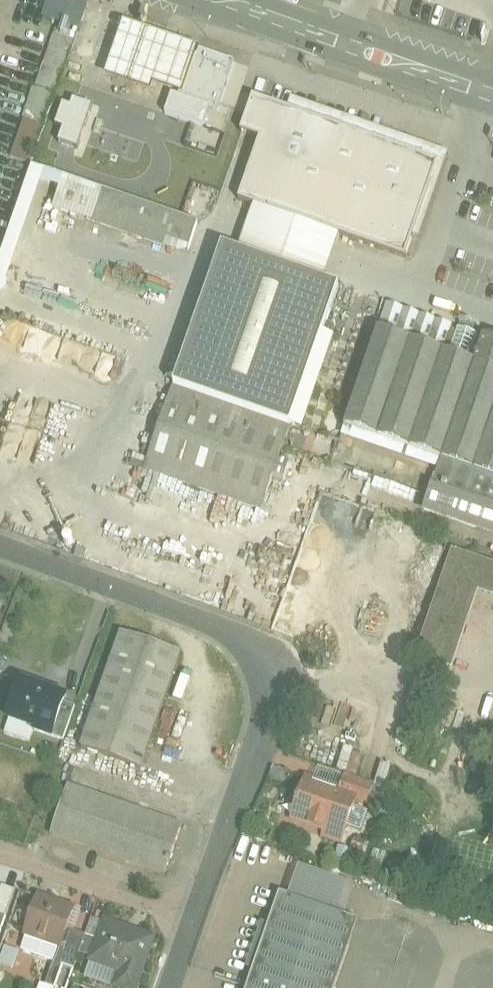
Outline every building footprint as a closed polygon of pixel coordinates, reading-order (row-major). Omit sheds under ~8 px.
[(82,1),(78,0),(42,0),(35,25),(47,28),(10,156),(35,163),(82,1)] [(178,94),(194,48),(127,25),(108,77),(153,93),(156,86),(175,93),(178,94)] [(194,48),(178,94),(175,93),(167,115),(205,128),(211,110),(218,112),(235,63),(194,48)] [(268,83),(261,81),(257,92),(264,94),(268,83)] [(59,98),(49,128),(55,130),(50,144),(82,155),(97,111),(59,98)] [(440,163),(289,110),(262,101),(255,98),(242,133),(262,140),(240,201),(256,207),(341,236),(407,260),(415,237),(440,163)] [(66,178),(31,166),(20,197),(53,208),(55,209),(66,178)] [(106,193),(66,178),(55,209),(96,223),(106,193)] [(189,220),(106,192),(96,223),(95,226),(187,257),(198,223),(189,220)] [(256,207),(240,253),(325,282),(341,236),(256,207)] [(240,253),(224,247),(176,388),(292,428),(340,288),(325,282),(240,253)] [(479,336),(460,330),(451,355),(468,361),(472,349),(474,350),(479,336)] [(379,331),(346,428),(443,461),(434,487),(492,507),(492,370),(476,364),(468,361),(451,355),(379,331)] [(483,342),(476,364),(492,370),(492,345),(483,342)] [(291,430),(175,389),(147,470),(263,511),(275,478),(286,482),(291,467),(280,463),(291,430)] [(454,552),(439,597),(470,608),(477,588),(479,581),(487,584),(492,567),(492,566),(454,552)] [(487,584),(479,581),(477,588),(492,593),(492,567),(487,584)] [(470,608),(439,597),(417,660),(448,671),(470,608)] [(182,654),(124,634),(83,748),(142,769),(182,654)] [(22,684),(9,719),(36,729),(35,731),(52,737),(65,704),(65,702),(50,696),(51,694),(22,684)] [(76,707),(65,704),(52,737),(64,741),(76,707)] [(334,770),(355,777),(362,755),(341,748),(334,770)] [(375,786),(346,777),(342,791),(357,796),(355,801),(368,806),(375,786)] [(342,791),(307,779),(300,801),(299,800),(298,804),(299,804),(293,819),(344,837),(355,801),(357,796),(342,791)] [(184,826),(70,787),(53,835),(167,874),(184,826)] [(281,894),(249,987),(336,987),(359,921),(281,894)] [(76,911),(41,899),(29,934),(63,945),(64,946),(70,930),(76,911)] [(106,921),(93,958),(123,968),(116,986),(121,987),(138,987),(155,938),(106,921)] [(64,946),(63,945),(49,985),(59,987),(70,987),(88,936),(70,930),(64,946)]
